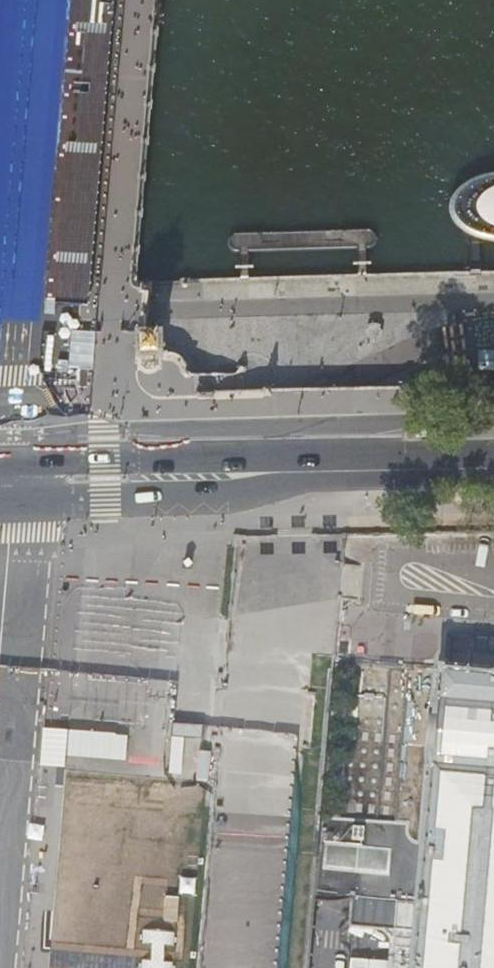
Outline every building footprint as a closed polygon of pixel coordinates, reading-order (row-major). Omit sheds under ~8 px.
[(448,204),(448,210),(450,215),(453,220),(456,224),(461,228),(470,234),(476,236),(482,239),(493,240),(493,171),(483,172),(475,175),(468,179),(462,182),(456,187),(450,197),(448,204)] [(136,360),(163,359),(163,331),(145,332),(135,332),(136,360)] [(442,667),(443,664),(438,663),(437,666),(434,704),(431,704),(426,760),(429,760),(422,842),(417,901),(412,950),(412,961),(411,967),(493,967),(493,671),(442,667)] [(412,961),(389,960),(388,967),(411,967),(412,961)]
